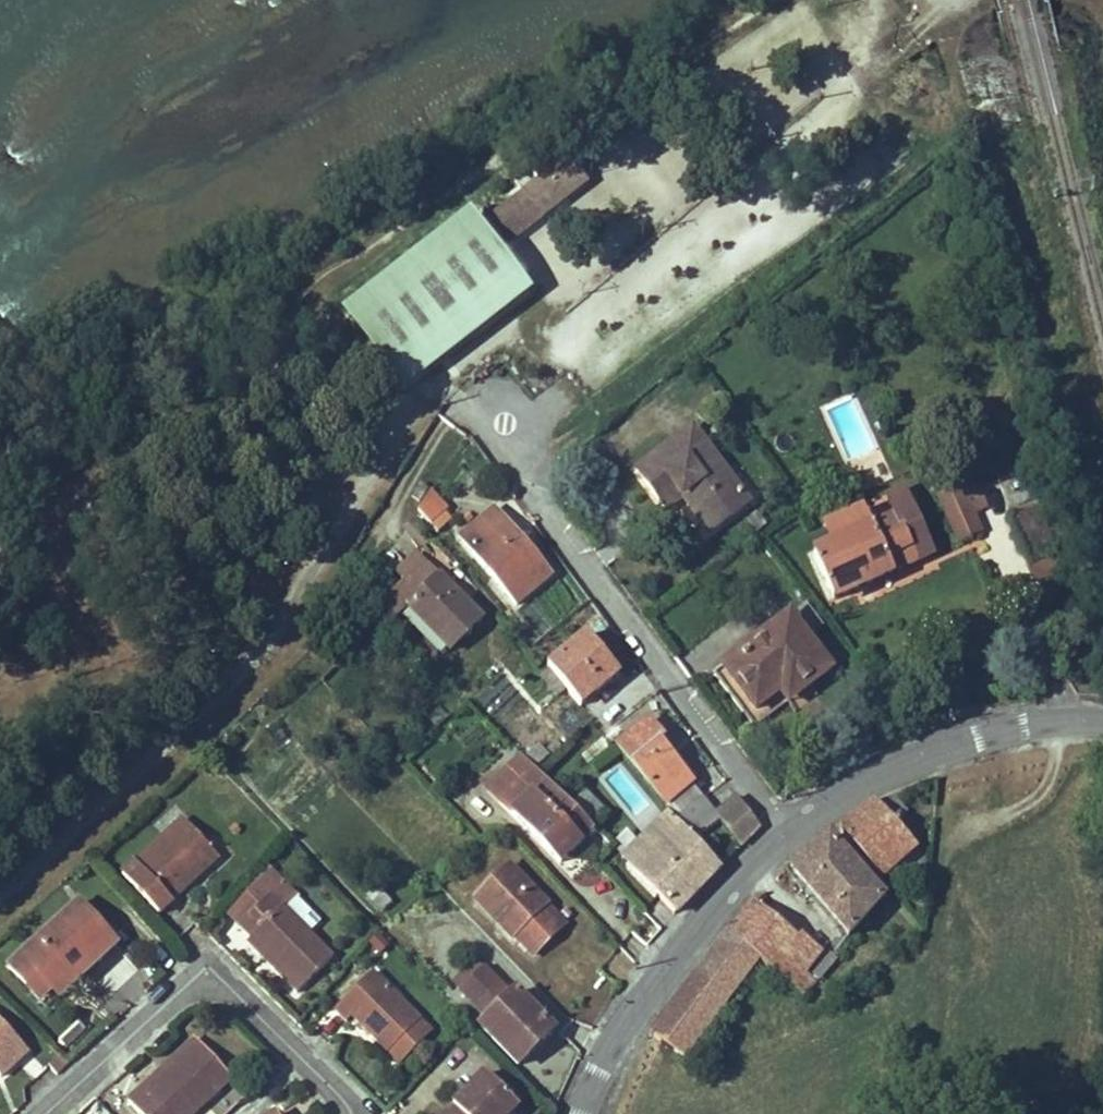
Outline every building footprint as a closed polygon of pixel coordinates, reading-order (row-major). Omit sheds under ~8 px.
[(569,161),(490,221),(509,245),(588,186),(569,161)] [(399,398),(530,297),(468,217),(337,318),(399,398)] [(694,431),(639,472),(667,511),(683,499),(710,534),(750,506),(694,431)] [(936,499),(958,546),(983,536),(975,515),(989,508),(978,483),(936,499)] [(881,498),(890,521),(869,530),(861,513),(821,530),(830,549),(811,557),(834,608),(894,582),(891,575),(934,556),(904,488),(881,498)] [(453,515),(433,491),(419,511),(435,529),(449,518),(453,515)] [(1046,524),(1038,508),(1011,519),(1018,536),(1046,524)] [(496,512),(463,540),(517,606),(550,578),(496,512)] [(455,526),(449,518),(435,529),(441,537),(455,526)] [(1057,553),(1046,524),(1018,536),(1031,564),(1057,553)] [(449,657),(484,618),(440,576),(439,577),(418,557),(400,576),(408,583),(382,611),(395,624),(405,612),(449,657)] [(802,679),(810,690),(832,673),(790,618),(725,669),(756,712),(782,695),(802,679)] [(618,676),(586,637),(549,668),(552,671),(567,690),(582,707),(618,676)] [(567,690),(552,671),(543,678),(559,697),(567,690)] [(789,706),(810,690),(802,679),(782,695),(789,706)] [(691,784),(660,745),(664,741),(649,722),(617,749),(664,807),(691,784)] [(514,816),(548,783),(536,770),(521,755),(486,789),(514,816)] [(587,796),(565,774),(552,786),(574,809),(587,796)] [(595,831),(574,809),(552,786),(548,783),(514,816),(562,864),(595,831)] [(676,822),(704,800),(692,784),(691,784),(664,807),(668,811),(676,822)] [(608,817),(587,796),(574,809),(595,831),(608,817)] [(908,814),(897,799),(895,797),(875,807),(894,827),(908,814)] [(673,917),(719,870),(695,841),(721,821),(741,847),(760,829),(752,817),(738,800),(716,815),(704,800),(676,822),(668,811),(636,844),(628,834),(611,848),(619,861),(673,917)] [(882,886),(918,854),(894,827),(875,807),(873,804),(863,811),(836,833),(882,886)] [(166,834),(180,820),(172,811),(157,824),(166,834)] [(158,916),(194,881),(190,876),(212,853),(180,820),(166,834),(122,877),(158,916)] [(885,905),(825,838),(777,881),(846,944),(885,905)] [(194,881),(218,859),(212,853),(190,876),(194,881)] [(335,957),(288,910),(272,894),(284,881),(270,868),(247,894),(258,906),(239,926),(257,944),(269,956),(272,952),(289,969),(281,977),(298,994),(335,957)] [(509,868),(477,899),(533,958),(566,927),(509,868)] [(288,910),(300,897),(284,881),(272,894),(288,910)] [(239,926),(258,906),(247,894),(228,915),(239,926)] [(798,956),(791,951),(798,942),(751,905),(744,915),(726,938),(745,953),(758,963),(801,995),(805,998),(818,983),(803,973),(820,951),(809,942),(798,956)] [(87,963),(110,942),(77,906),(7,968),(26,989),(38,978),(57,1000),(93,969),(87,963)] [(685,1058),(758,963),(745,953),(726,938),(707,963),(677,1002),(652,1035),(685,1058)] [(93,969),(116,948),(110,942),(87,963),(93,969)] [(289,969),(272,952),(269,956),(257,944),(253,949),(281,977),(289,969)] [(828,971),(837,960),(831,956),(814,975),(821,979),(828,971)] [(466,997),(490,973),(485,967),(461,991),(466,997)] [(555,1031),(518,992),(513,996),(490,973),(466,997),(487,1018),(482,1025),(520,1066),(555,1031)] [(420,1024),(372,975),(334,1013),(346,1025),(354,1019),(390,1053),(420,1024)] [(57,1000),(38,978),(26,989),(46,1011),(57,1000)] [(1,1079),(31,1053),(0,1019),(0,1077),(1,1079)] [(400,1063),(430,1033),(420,1024),(390,1053),(400,1063)] [(128,1102),(139,1113),(194,1113),(231,1080),(200,1046),(145,1095),(141,1089),(128,1102)] [(57,1075),(68,1065),(58,1056),(49,1066),(57,1075)] [(519,1107),(485,1074),(454,1105),(462,1113),(512,1113),(519,1107)] [(454,1105),(446,1113),(462,1113),(454,1105)]
